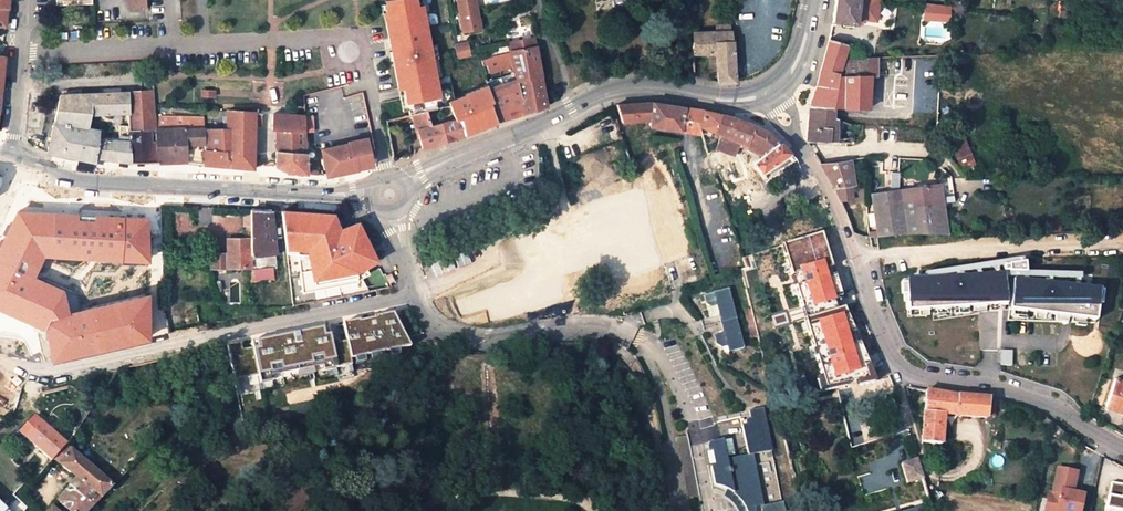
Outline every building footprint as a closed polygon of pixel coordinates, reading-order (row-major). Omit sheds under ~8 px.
[(385,11),(399,90),(405,89),(407,103),(441,97),(425,4),(421,0),(387,0),(389,10),(385,11)] [(464,32),(480,29),(478,17),(476,18),(475,11),(477,11),(475,0),(459,0),(464,32)] [(860,0),(837,0),(833,20),(856,24),(860,0)] [(948,21),(949,6),(926,3),(924,19),(948,21)] [(733,31),(729,31),(718,31),(694,31),(694,53),(709,53),(710,69),(718,69),(718,81),(735,80),(733,31)] [(516,73),(518,87),(521,100),(524,113),(535,109),(547,106),(536,39),(511,43),(516,73)] [(833,87),(837,76),(847,46),(829,41),(818,85),(833,87)] [(457,58),(468,56),(466,44),(455,46),(457,58)] [(844,60),(839,76),(870,75),(876,74),(876,59),(844,60)] [(492,108),(496,122),(509,117),(524,113),(521,100),(518,87),(516,73),(487,81),(489,85),(494,105),(492,108)] [(824,114),(830,116),(831,107),(846,108),(846,110),(850,110),(851,108),(867,109),(870,75),(839,76),(837,76),(833,87),(818,85),(810,103),(810,113),(824,114)] [(456,99),(450,102),(458,120),(460,120),(464,119),(467,133),(483,126),(496,122),(492,108),(494,105),(489,85),(467,93),(468,95),(456,99)] [(215,89),(195,89),(194,101),(215,102),(215,89)] [(100,130),(98,130),(88,128),(88,124),(88,114),(88,108),(102,107),(103,113),(127,112),(128,129),(156,128),(157,128),(156,115),(154,90),(61,96),(48,152),(63,155),(89,160),(97,161),(97,157),(103,157),(122,160),(131,161),(129,141),(118,141),(118,139),(106,138),(106,140),(99,139),(100,130)] [(650,120),(653,102),(633,104),(617,105),(622,122),(650,120)] [(653,102),(650,120),(649,125),(700,136),(691,107),(653,102)] [(431,126),(454,121),(449,103),(426,111),(431,126)] [(691,107),(700,136),(702,130),(712,133),(719,113),(712,111),(702,109),(691,107)] [(228,126),(204,127),(205,147),(204,165),(206,165),(216,166),(253,167),(254,127),(254,125),(261,125),(262,113),(228,110),(228,124),(228,126)] [(431,126),(426,111),(426,110),(414,113),(422,148),(433,145),(450,140),(456,138),(459,137),(466,134),(460,120),(458,120),(454,121),(431,126)] [(770,150),(765,154),(748,167),(743,156),(740,156),(734,158),(743,184),(761,172),(768,178),(799,159),(769,132),(764,129),(758,126),(750,123),(742,120),(734,117),(719,113),(712,133),(721,136),(714,149),(732,155),(739,142),(754,147),(756,148),(759,144),(770,150)] [(807,141),(828,143),(829,134),(835,135),(837,119),(830,116),(824,114),(810,113),(807,141)] [(156,115),(157,128),(184,127),(184,129),(204,127),(203,114),(156,115)] [(306,131),(306,115),(273,114),(273,129),(277,130),(306,131)] [(156,128),(159,161),(186,162),(191,163),(204,165),(205,147),(204,127),(184,129),(184,127),(157,128),(156,128)] [(129,141),(131,161),(159,161),(156,128),(128,129),(129,141)] [(277,130),(276,150),(306,151),(306,148),(306,131),(277,130)] [(702,130),(700,136),(710,139),(712,133),(702,130)] [(331,176),(358,170),(358,169),(369,166),(373,161),(368,138),(348,142),(348,143),(321,149),(326,175),(331,176)] [(421,250),(433,300),(443,315),(456,322),(479,328),(508,326),(534,320),(579,315),(609,318),(619,318),(670,304),(680,302),(682,287),(708,277),(671,142),(629,157),(622,139),(561,160),(550,166),(551,198),(421,250)] [(969,141),(953,145),(958,167),(974,164),(969,141)] [(759,144),(756,148),(765,154),(770,150),(759,144)] [(306,151),(276,150),(276,165),(288,172),(311,174),(317,174),(317,153),(311,147),(306,148),(306,151)] [(834,188),(853,185),(849,161),(821,165),(834,188)] [(946,200),(954,198),(950,180),(943,181),(946,200)] [(868,229),(868,237),(880,236),(949,234),(941,182),(872,194),(873,203),(866,204),(866,212),(867,221),(868,229)] [(855,200),(853,185),(834,188),(841,203),(855,200)] [(333,215),(282,211),(287,254),(296,257),(303,293),(357,282),(358,282),(357,280),(367,275),(363,266),(375,260),(365,241),(357,223),(339,230),(333,215)] [(42,255),(146,261),(146,220),(124,218),(56,214),(18,212),(0,251),(0,308),(46,328),(53,360),(147,338),(147,297),(69,314),(64,291),(32,277),(42,255)] [(251,254),(251,214),(244,214),(244,226),(246,226),(246,239),(228,239),(228,251),(211,251),(211,267),(251,267),(251,254)] [(836,299),(831,282),(829,276),(805,283),(799,263),(844,250),(837,227),(743,256),(747,269),(751,279),(782,269),(794,312),(836,299)] [(914,274),(915,279),(1024,264),(1023,259),(914,274)] [(367,275),(379,269),(375,260),(363,266),(367,275)] [(915,279),(906,279),(907,310),(933,309),(967,307),(1005,305),(1004,277),(1003,274),(915,279)] [(856,287),(853,275),(841,279),(844,287),(848,285),(849,289),(856,287)] [(1013,279),(1009,319),(1057,321),(1058,315),(1068,317),(1068,322),(1082,324),(1083,319),(1097,320),(1100,289),(1051,283),(1048,283),(1013,279)] [(729,290),(705,296),(707,305),(713,308),(718,307),(724,333),(715,336),(717,345),(723,349),(728,347),(729,353),(743,349),(729,290)] [(166,314),(170,332),(199,325),(195,307),(166,314)] [(967,307),(933,309),(934,320),(968,315),(967,307)] [(241,342),(228,345),(235,382),(259,377),(259,380),(350,360),(380,353),(411,346),(394,314),(344,324),(347,341),(340,343),(337,324),(252,342),(253,348),(243,350),(241,342)] [(869,360),(880,355),(875,342),(864,346),(869,360)] [(411,346),(380,353),(382,364),(412,356),(411,346)] [(1012,352),(1001,352),(1001,366),(1012,366),(1012,352)] [(350,360),(259,380),(262,392),(337,375),(336,369),(351,366),(350,360)] [(259,377),(235,382),(238,397),(262,392),(259,380),(259,377)] [(1117,379),(1108,407),(1122,412),(1122,381),(1117,379)] [(957,391),(928,387),(923,439),(943,441),(945,412),(988,416),(990,394),(969,392),(957,391)] [(10,400),(0,391),(0,411),(10,400)] [(765,410),(761,411),(760,410),(750,411),(753,424),(748,425),(753,455),(728,461),(723,440),(712,443),(709,446),(709,453),(713,452),(715,466),(712,467),(716,487),(725,489),(728,492),(726,494),(736,503),(740,508),(742,510),(787,510),(765,410)] [(54,459),(67,445),(35,416),(20,432),(52,461),(54,459)] [(688,437),(677,439),(688,497),(700,494),(688,437)] [(54,459),(77,478),(59,499),(72,510),(88,510),(112,486),(67,445),(54,459)] [(909,482),(923,478),(917,459),(901,464),(902,466),(907,481),(907,483),(909,482)] [(907,481),(902,466),(893,469),(897,484),(907,481)] [(1057,467),(1052,493),(1049,492),(1045,510),(1046,510),(1080,510),(1084,493),(1073,490),(1077,471),(1057,467)] [(1111,482),(1105,507),(1122,510),(1122,484),(1111,482)] [(21,494),(24,498),(32,489),(29,486),(21,494)] [(5,510),(6,510),(25,510),(27,509),(17,498),(5,510)]
